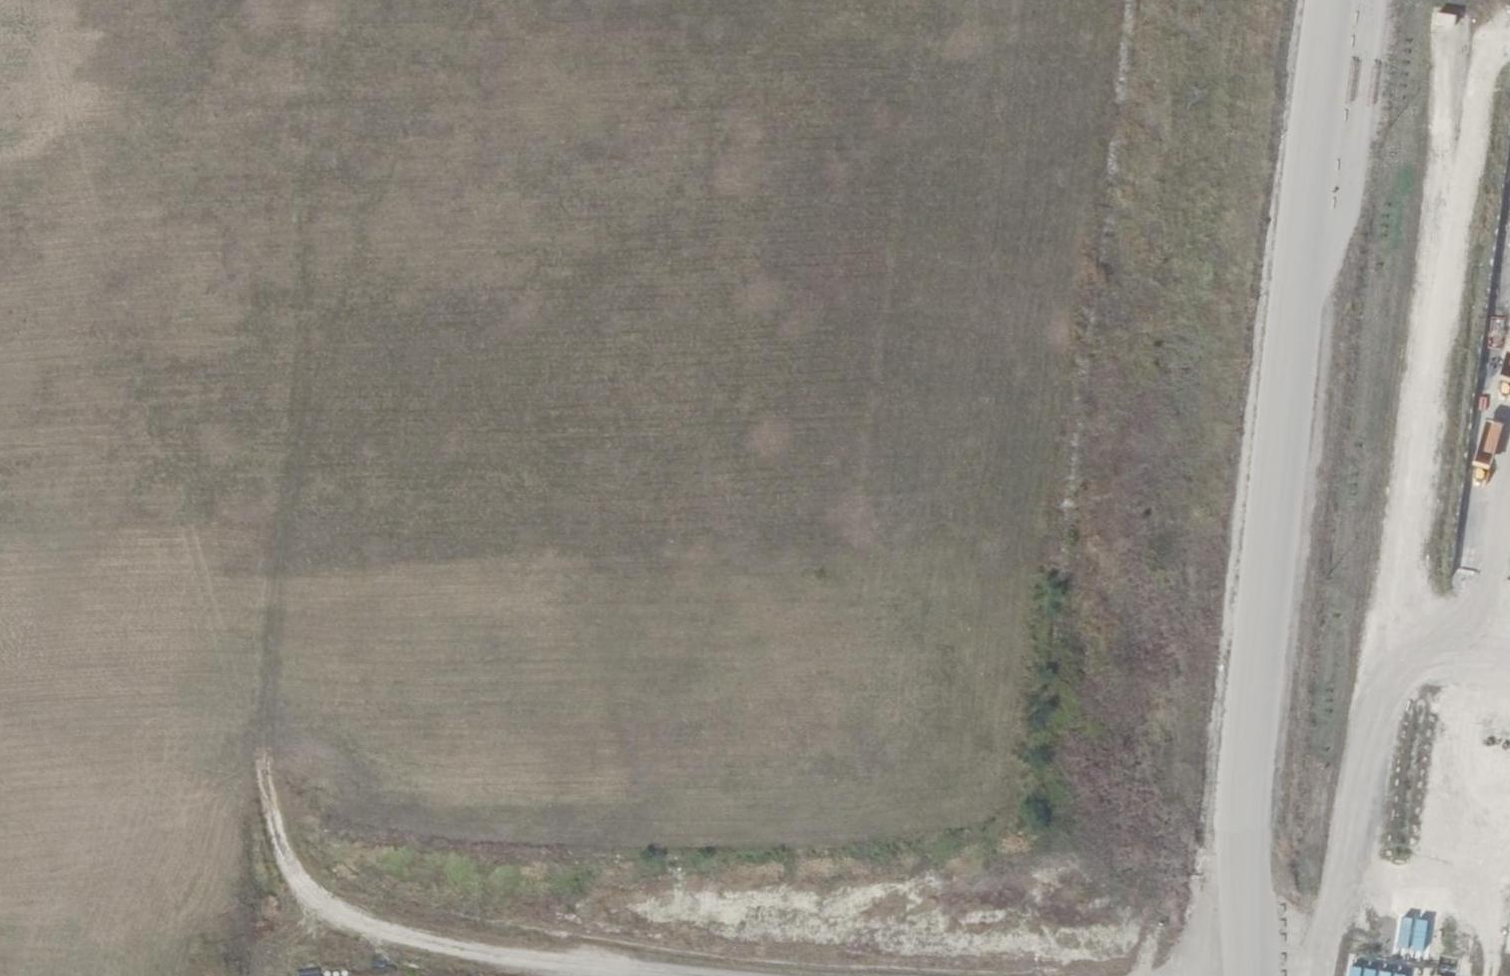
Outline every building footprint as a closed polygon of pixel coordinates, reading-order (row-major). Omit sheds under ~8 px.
[(1492,316),(1488,339),(1499,341),(1504,318),(1492,316)] [(1432,925),(1457,924),(1457,910),(1431,911),(1432,925)] [(1346,975),(1408,975),(1409,963),(1349,956),(1346,975)]
